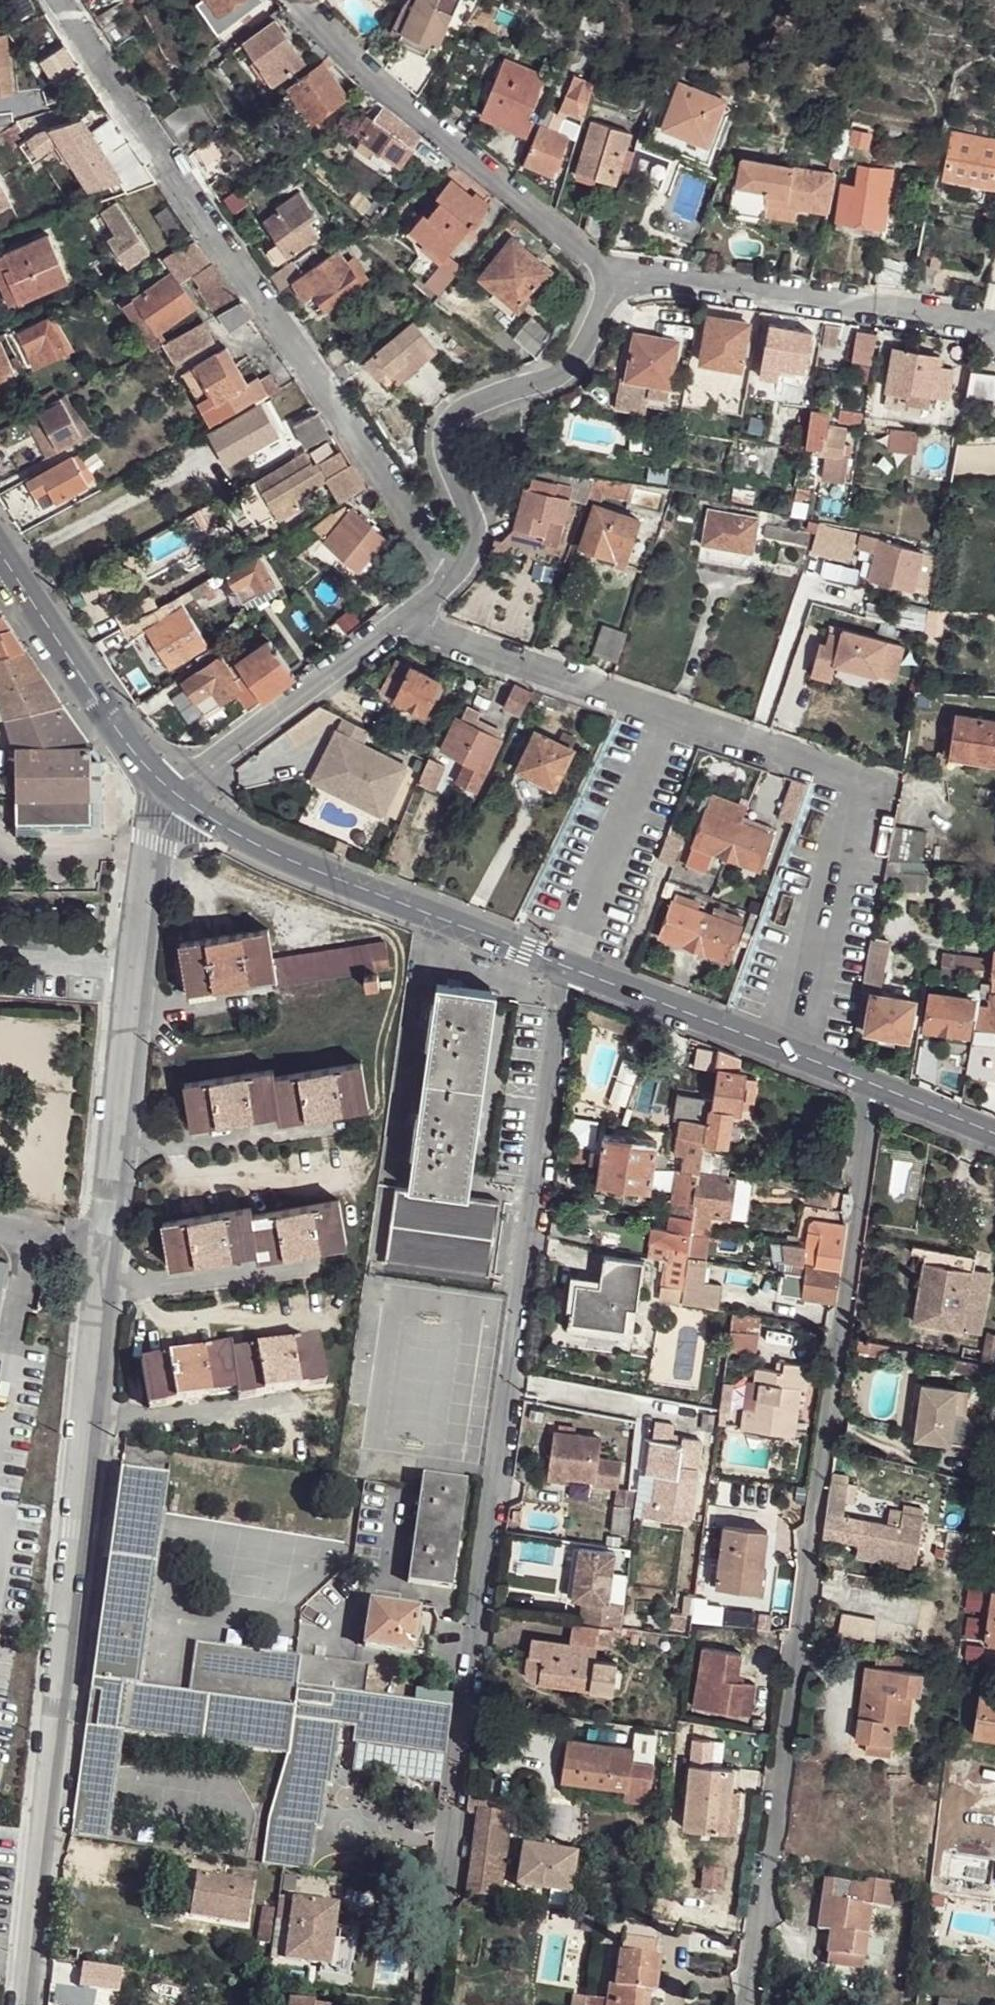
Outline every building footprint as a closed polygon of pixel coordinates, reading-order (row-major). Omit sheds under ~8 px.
[(232,35),(245,26),(239,19),(264,1),(263,0),(207,0),(232,35)] [(401,31),(429,44),(437,48),(460,0),(437,0),(434,6),(421,0),(407,0),(403,5),(389,32),(399,36),(401,31)] [(105,34),(114,48),(135,34),(125,19),(105,34)] [(257,59),(274,83),(305,62),(275,21),(245,42),(257,59)] [(396,42),(423,56),(429,44),(401,31),(399,36),(396,42)] [(0,35),(0,94),(11,93),(5,34),(0,35)] [(43,54),(64,87),(78,78),(56,45),(43,54)] [(249,65),(266,89),(274,83),(257,59),(249,65)] [(504,60),(497,76),(518,86),(525,70),(504,60)] [(388,61),(384,68),(389,71),(393,65),(388,61)] [(291,87),(314,120),(346,97),(323,65),(291,87)] [(679,67),(674,78),(733,100),(737,89),(679,67)] [(497,76),(481,115),(527,135),(534,120),(529,118),(546,79),(525,70),(518,86),(497,76)] [(576,76),(559,111),(583,121),(594,83),(576,76)] [(657,122),(656,126),(714,148),(715,147),(715,145),(733,100),(674,78),(657,122)] [(557,79),(551,93),(559,97),(566,82),(557,79)] [(733,100),(715,145),(721,147),(742,91),(737,89),(733,100)] [(45,91),(30,99),(35,110),(52,102),(45,91)] [(368,116),(356,133),(363,138),(361,139),(400,167),(412,148),(420,138),(384,109),(375,121),(368,116)] [(544,109),(537,124),(540,126),(557,133),(563,118),(544,109)] [(593,122),(577,171),(596,177),(615,183),(619,169),(625,149),(630,134),(593,122)] [(8,140),(14,149),(20,145),(28,139),(16,123),(4,131),(8,140)] [(20,145),(32,162),(61,141),(49,124),(28,139),(20,145)] [(540,126),(524,164),(553,177),(569,137),(557,133),(540,126)] [(656,126),(650,140),(709,162),(714,148),(656,126)] [(853,133),(851,144),(867,147),(869,136),(853,133)] [(945,178),(951,179),(957,181),(986,186),(994,188),(994,183),(994,143),(953,135),(945,178)] [(625,149),(619,169),(628,172),(634,152),(625,149)] [(831,158),(829,168),(840,171),(842,161),(831,158)] [(732,197),(730,211),(765,217),(765,214),(766,202),(828,212),(835,175),(793,168),(742,160),(735,184),(732,197)] [(843,186),(837,219),(874,225),(884,226),(892,172),(876,170),(860,168),(857,188),(843,186)] [(577,171),(575,178),(593,184),(596,177),(577,171)] [(424,243),(443,259),(464,234),(471,226),(472,228),(488,209),(481,203),(473,196),(451,179),(436,197),(440,201),(428,216),(424,213),(412,227),(427,239),(424,243)] [(983,201),(986,186),(957,181),(954,196),(983,201)] [(10,204),(0,182),(0,209),(10,204)] [(476,192),(473,196),(481,203),(484,199),(476,192)] [(301,226),(310,220),(317,215),(301,193),(277,207),(280,210),(287,205),(301,226)] [(766,202),(765,214),(795,219),(797,207),(766,202)] [(107,238),(126,266),(148,251),(116,203),(101,213),(115,233),(107,238)] [(276,239),(289,257),(320,236),(310,220),(301,226),(287,205),(280,210),(264,220),(276,239)] [(158,215),(172,235),(179,230),(165,211),(158,215)] [(730,211),(728,219),(763,225),(765,217),(730,211)] [(502,223),(511,231),(518,222),(509,215),(502,223)] [(837,219),(836,228),(872,234),(874,225),(837,219)] [(471,226),(464,234),(471,239),(478,231),(472,228),(471,226)] [(412,227),(409,230),(424,243),(427,239),(412,227)] [(5,270),(18,302),(69,281),(48,235),(5,254),(11,267),(5,270)] [(197,239),(168,252),(184,274),(191,271),(213,262),(197,239)] [(496,291),(519,310),(551,271),(512,239),(480,278),(496,291)] [(321,301),(326,309),(360,285),(370,279),(354,257),(345,263),(336,251),(303,274),(292,281),(306,300),(315,293),(321,301)] [(9,306),(18,302),(5,270),(11,267),(5,254),(0,256),(0,285),(9,306)] [(425,283),(438,293),(462,265),(448,254),(425,283)] [(880,259),(875,287),(910,292),(915,265),(880,259)] [(270,276),(280,290),(292,281),(303,274),(293,261),(270,276)] [(213,262),(191,271),(202,288),(222,275),(213,262)] [(197,312),(172,273),(133,300),(145,318),(135,325),(149,345),(197,312)] [(222,275),(202,288),(219,314),(241,302),(222,275)] [(491,298),(513,317),(519,310),(496,291),(491,298)] [(133,300),(123,306),(135,325),(145,318),(133,300)] [(243,301),(241,302),(251,317),(253,316),(243,301)] [(219,314),(230,332),(251,317),(241,302),(219,314)] [(709,317),(701,362),(740,369),(749,323),(729,320),(709,317)] [(19,332),(36,367),(66,352),(49,318),(19,332)] [(363,363),(377,380),(387,372),(391,376),(408,362),(404,356),(410,351),(422,365),(437,352),(412,321),(363,363)] [(174,338),(164,343),(177,362),(215,339),(204,322),(174,338)] [(770,323),(760,376),(777,379),(780,367),(804,371),(811,331),(791,327),(770,323)] [(854,330),(848,368),(869,372),(875,333),(854,330)] [(679,341),(635,334),(626,380),(619,378),(613,408),(645,413),(646,405),(678,411),(684,384),(672,383),(679,341)] [(452,337),(447,343),(472,365),(477,359),(452,337)] [(197,403),(211,426),(255,400),(257,404),(269,396),(260,382),(258,377),(247,383),(227,347),(196,364),(197,366),(212,393),(197,403)] [(894,349),(887,389),(905,392),(907,387),(930,392),(947,396),(952,370),(938,368),(940,358),(917,353),(894,349)] [(391,376),(398,385),(422,365),(410,351),(404,356),(408,362),(391,376)] [(333,369),(343,384),(364,370),(354,355),(336,368),(333,369)] [(11,359),(17,371),(23,367),(17,356),(11,359)] [(0,364),(0,366),(4,374),(12,371),(7,361),(0,364)] [(182,375),(197,403),(212,393),(197,366),(182,375)] [(780,367),(777,379),(803,383),(804,371),(780,367)] [(377,380),(388,394),(398,385),(391,376),(387,372),(377,380)] [(274,375),(260,382),(269,396),(282,388),(274,375)] [(905,392),(904,400),(929,404),(930,392),(907,387),(905,392)] [(57,399),(37,410),(59,451),(91,434),(65,395),(57,399)] [(210,435),(226,465),(278,436),(261,406),(210,435)] [(811,409),(806,446),(819,448),(818,454),(843,457),(843,455),(849,455),(852,440),(845,439),(847,427),(828,424),(830,413),(821,411),(811,409)] [(37,410),(26,415),(48,457),(59,451),(37,410)] [(293,425),(305,448),(330,435),(318,412),(293,425)] [(890,429),(889,452),(917,454),(919,431),(890,429)] [(663,434),(659,458),(666,460),(670,435),(663,434)] [(304,451),(254,479),(276,517),(302,502),(294,486),(326,468),(342,498),(365,485),(341,448),(313,464),(304,451)] [(73,458),(87,482),(96,478),(79,455),(73,458)] [(27,482),(42,510),(88,485),(87,482),(73,458),(73,457),(27,482)] [(543,481),(546,468),(519,464),(512,484),(541,491),(543,481)] [(543,481),(572,487),(574,474),(546,468),(543,481)] [(823,470),(822,477),(853,482),(854,474),(823,470)] [(570,498),(585,503),(593,476),(574,474),(572,487),(570,498)] [(595,506),(599,507),(603,494),(627,499),(631,483),(593,476),(585,503),(595,506)] [(512,484),(502,515),(509,517),(515,518),(513,527),(546,535),(550,518),(564,521),(565,522),(570,498),(572,487),(543,481),(541,491),(512,484)] [(731,500),(753,503),(755,491),(733,487),(731,500)] [(812,498),(814,490),(796,487),(795,495),(812,498)] [(595,506),(580,547),(618,559),(616,563),(625,566),(639,521),(599,507),(595,506)] [(324,543),(357,571),(385,537),(352,510),(342,522),(331,513),(311,529),(326,540),(324,543)] [(708,510),(702,545),(727,549),(753,554),(759,519),(708,510)] [(546,535),(545,541),(558,545),(564,521),(550,518),(546,535)] [(816,533),(818,524),(809,521),(806,530),(816,533)] [(766,525),(763,537),(808,546),(810,534),(766,525)] [(513,527),(512,533),(545,541),(546,535),(513,527)] [(853,546),(856,535),(841,531),(818,528),(815,538),(822,539),(820,553),(839,556),(841,544),(853,546)] [(495,539),(491,553),(504,559),(507,549),(511,539),(512,533),(502,541),(495,539)] [(913,591),(923,553),(863,536),(859,548),(876,552),(869,578),(913,591)] [(125,552),(131,563),(140,558),(134,547),(125,552)] [(224,570),(243,602),(244,601),(272,586),(274,584),(255,553),(224,570)] [(933,578),(938,557),(924,554),(919,575),(933,578)] [(189,590),(196,601),(208,593),(212,599),(218,595),(214,587),(224,582),(219,573),(189,590)] [(244,601),(248,609),(276,594),(272,586),(244,601)] [(810,595),(797,591),(786,621),(799,625),(810,595)] [(138,602),(145,615),(159,607),(151,594),(138,602)] [(167,664),(169,667),(207,644),(178,596),(159,607),(145,615),(122,628),(130,641),(134,638),(146,631),(167,664)] [(25,648),(2,613),(0,614),(0,655),(25,648)] [(222,632),(230,642),(242,633),(236,623),(222,632)] [(603,624),(593,654),(605,658),(617,662),(626,633),(603,624)] [(892,694),(904,646),(822,625),(810,674),(892,694)] [(134,638),(155,671),(167,664),(146,631),(134,638)] [(236,662),(263,701),(295,675),(269,640),(236,662)] [(46,678),(25,648),(0,655),(0,688),(46,678)] [(183,682),(205,714),(216,706),(241,689),(254,707),(263,701),(240,668),(232,673),(220,656),(183,682)] [(396,660),(381,691),(425,712),(429,703),(433,694),(440,681),(396,660)] [(6,718),(63,705),(46,678),(0,688),(0,698),(6,718)] [(515,683),(502,708),(520,716),(527,703),(533,691),(515,683)] [(433,694),(429,703),(434,705),(438,696),(433,694)] [(543,695),(540,705),(556,709),(559,700),(543,695)] [(13,745),(17,822),(49,822),(63,822),(92,822),(91,797),(103,796),(102,758),(90,758),(90,743),(63,705),(6,718),(13,745)] [(221,714),(216,706),(205,714),(211,722),(221,714)] [(456,718),(440,749),(465,762),(456,782),(476,792),(502,740),(499,738),(483,730),(486,723),(489,717),(467,706),(460,719),(456,718)] [(949,750),(970,753),(969,760),(994,763),(994,721),(955,715),(949,750)] [(360,748),(368,735),(343,720),(335,733),(339,736),(336,743),(330,739),(306,779),(327,792),(336,778),(381,806),(402,774),(360,748)] [(503,731),(486,723),(483,730),(499,738),(503,731)] [(535,731),(516,769),(555,788),(574,749),(572,748),(576,739),(562,733),(558,742),(535,731)] [(335,733),(330,739),(336,743),(339,736),(335,733)] [(949,750),(948,756),(969,760),(970,753),(949,750)] [(424,765),(416,785),(433,793),(446,764),(428,756),(424,765)] [(336,778),(327,792),(372,820),(381,806),(336,778)] [(801,801),(807,783),(793,778),(787,796),(801,801)] [(705,810),(740,823),(742,818),(746,808),(710,795),(705,810)] [(793,821),(801,801),(787,796),(779,817),(793,821)] [(740,823),(705,810),(692,844),(727,858),(740,823)] [(740,823),(750,827),(752,821),(742,818),(740,823)] [(49,822),(49,831),(63,830),(63,822),(49,822)] [(740,823),(727,858),(760,870),(766,853),(773,835),(768,834),(758,830),(750,827),(740,823)] [(760,825),(758,830),(768,834),(770,828),(760,825)] [(894,826),(887,860),(921,862),(926,832),(894,826)] [(667,834),(658,859),(673,865),(682,839),(667,834)] [(887,860),(882,888),(900,889),(901,872),(925,874),(925,862),(921,862),(887,860)] [(673,901),(660,936),(727,961),(740,926),(744,918),(714,906),(711,915),(698,911),(701,902),(676,893),(673,901)] [(746,922),(756,926),(760,915),(751,912),(746,922)] [(180,943),(188,996),(215,992),(214,987),(251,982),(252,987),(277,982),(273,959),(269,929),(180,943)] [(866,1031),(872,994),(879,995),(891,942),(873,939),(855,1029),(866,1031)] [(277,982),(278,985),(390,968),(385,941),(273,959),(277,982)] [(943,952),(941,965),(991,971),(993,956),(986,955),(986,958),(943,952)] [(980,990),(994,992),(994,956),(993,956),(991,971),(991,976),(992,976),(991,984),(980,984),(980,990)] [(365,977),(366,988),(380,986),(378,975),(365,977)] [(431,1030),(424,1078),(479,1086),(492,991),(438,984),(433,1016),(430,1016),(428,1030),(431,1030)] [(974,1028),(994,1030),(994,992),(980,990),(974,1028)] [(492,991),(479,1086),(484,1087),(498,992),(492,991)] [(930,993),(924,1027),(969,1034),(974,999),(930,993)] [(872,994),(866,1031),(908,1039),(914,1001),(879,995),(872,994)] [(707,1122),(704,1142),(727,1146),(730,1128),(732,1111),(737,1112),(737,1110),(742,1077),(742,1074),(737,1073),(739,1057),(718,1049),(715,1070),(717,1070),(712,1108),(710,1108),(707,1122)] [(280,1115),(280,1116),(306,1112),(307,1117),(343,1110),(343,1105),(368,1101),(362,1063),(274,1076),(279,1109),(280,1115)] [(184,1083),(191,1123),(217,1118),(218,1123),(255,1117),(254,1112),(279,1109),(274,1076),(273,1070),(184,1083)] [(758,1079),(742,1077),(737,1110),(753,1112),(758,1079)] [(418,1125),(409,1188),(463,1196),(479,1086),(424,1078),(420,1111),(417,1111),(415,1125),(418,1125)] [(479,1086),(463,1196),(469,1197),(484,1087),(479,1086)] [(343,1110),(343,1112),(368,1108),(368,1101),(343,1105),(343,1110)] [(255,1117),(255,1118),(280,1115),(279,1109),(254,1112),(255,1117)] [(280,1116),(281,1122),(307,1118),(307,1117),(306,1112),(280,1116)] [(191,1123),(192,1129),(218,1124),(218,1123),(217,1118),(191,1123)] [(684,1154),(681,1170),(700,1174),(703,1151),(704,1142),(707,1122),(681,1118),(675,1153),(684,1154)] [(600,1165),(598,1184),(650,1191),(654,1170),(656,1151),(658,1142),(605,1134),(602,1151),(600,1165)] [(560,1145),(558,1158),(583,1162),(585,1149),(560,1145)] [(592,1150),(590,1163),(600,1165),(602,1151),(592,1150)] [(656,1151),(654,1170),(667,1170),(669,1153),(656,1151)] [(667,1200),(665,1214),(669,1214),(693,1217),(694,1213),(700,1174),(681,1170),(680,1170),(676,1170),(672,1201),(667,1200)] [(700,1174),(694,1213),(711,1215),(729,1217),(735,1179),(700,1174)] [(735,1179),(729,1217),(746,1219),(751,1181),(735,1179)] [(808,1182),(805,1200),(832,1206),(835,1192),(808,1182)] [(396,1187),(386,1258),(490,1273),(500,1201),(469,1197),(463,1196),(409,1188),(396,1187)] [(259,1253),(259,1254),(284,1250),(285,1255),(322,1249),(321,1243),(346,1239),(339,1201),(252,1215),(258,1247),(259,1253)] [(163,1222),(170,1262),(196,1258),(197,1262),(233,1256),(233,1251),(258,1247),(252,1215),(251,1208),(163,1222)] [(693,1217),(691,1233),(709,1235),(711,1215),(694,1213),(693,1217)] [(669,1244),(666,1261),(676,1263),(678,1245),(690,1247),(691,1233),(693,1217),(669,1214),(667,1229),(653,1226),(650,1241),(669,1244)] [(809,1230),(804,1265),(808,1265),(841,1270),(844,1247),(847,1225),(818,1220),(809,1224),(809,1230)] [(322,1249),(322,1250),(347,1245),(346,1239),(321,1243),(322,1249)] [(233,1256),(234,1257),(259,1253),(258,1247),(233,1251),(233,1256)] [(926,1249),(924,1260),(973,1269),(975,1257),(926,1249)] [(259,1254),(260,1261),(285,1256),(285,1255),(284,1250),(259,1254)] [(570,1311),(569,1322),(625,1330),(628,1308),(636,1309),(637,1309),(644,1261),(604,1255),(601,1280),(600,1286),(576,1282),(572,1312),(570,1311)] [(689,1257),(682,1303),(718,1308),(721,1284),(705,1282),(707,1260),(689,1257)] [(170,1262),(171,1268),(197,1264),(197,1262),(196,1258),(170,1262)] [(386,1258),(384,1267),(489,1281),(490,1273),(386,1258)] [(924,1260),(915,1317),(935,1321),(937,1309),(965,1314),(983,1318),(991,1273),(973,1269),(924,1260)] [(795,1274),(786,1273),(783,1293),(804,1298),(808,1265),(804,1265),(797,1264),(795,1274)] [(808,1265),(804,1298),(836,1304),(841,1270),(808,1265)] [(570,1311),(572,1312),(576,1282),(600,1286),(601,1280),(571,1276),(566,1311),(570,1311)] [(628,1308),(625,1330),(569,1322),(568,1330),(632,1339),(636,1309),(628,1308)] [(937,1309),(935,1321),(963,1326),(965,1314),(937,1309)] [(733,1313),(729,1348),(756,1351),(760,1316),(733,1313)] [(981,1360),(994,1363),(994,1334),(985,1332),(981,1360)] [(237,1392),(237,1394),(262,1389),(263,1394),(300,1388),(299,1383),(324,1379),(317,1339),(230,1354),(236,1386),(237,1392)] [(863,1340),(861,1352),(892,1358),(894,1346),(863,1340)] [(140,1362),(147,1401),(174,1397),(175,1402),(211,1396),(210,1391),(236,1386),(230,1354),(229,1348),(140,1362)] [(750,1366),(742,1429),(795,1436),(798,1412),(801,1388),(807,1389),(810,1366),(777,1361),(776,1369),(750,1366)] [(975,1388),(994,1391),(994,1386),(994,1365),(979,1362),(975,1388)] [(300,1388),(300,1389),(325,1385),(324,1379),(299,1383),(300,1388)] [(918,1419),(916,1438),(970,1445),(973,1423),(965,1414),(968,1390),(957,1388),(923,1383),(922,1393),(920,1404),(918,1419)] [(211,1396),(211,1397),(237,1392),(236,1386),(210,1391),(211,1396)] [(237,1394),(239,1400),(263,1396),(263,1394),(262,1389),(237,1394)] [(147,1401),(148,1408),(175,1403),(175,1402),(174,1397),(147,1401)] [(911,1417),(918,1419),(920,1404),(913,1403),(911,1417)] [(704,1413),(702,1429),(712,1430),(714,1414),(704,1413)] [(556,1433),(550,1479),(568,1480),(568,1476),(594,1480),(593,1484),(618,1488),(622,1464),(597,1459),(600,1439),(556,1433)] [(644,1502),(643,1516),(690,1522),(701,1439),(684,1437),(683,1443),(652,1439),(646,1474),(648,1474),(656,1475),(653,1503),(644,1502)] [(120,1471),(115,1470),(104,1558),(109,1558),(120,1471)] [(109,1558),(84,1735),(98,1737),(98,1740),(121,1743),(123,1730),(287,1755),(300,1657),(297,1656),(196,1642),(188,1693),(139,1686),(168,1478),(120,1471),(109,1558)] [(648,1474),(644,1502),(653,1503),(656,1475),(648,1474)] [(412,1553),(408,1582),(452,1589),(466,1481),(423,1476),(418,1505),(421,1506),(419,1521),(417,1520),(414,1540),(416,1540),(414,1553),(412,1553)] [(830,1480),(823,1537),(870,1545),(892,1550),(895,1550),(915,1554),(917,1554),(919,1542),(922,1517),(902,1514),(900,1528),(843,1515),(846,1493),(841,1492),(843,1482),(830,1480)] [(415,1505),(413,1520),(417,1520),(419,1521),(421,1506),(418,1505),(415,1505)] [(615,1506),(612,1532),(628,1534),(631,1507),(615,1506)] [(724,1525),(716,1585),(728,1586),(760,1590),(764,1561),(768,1531),(724,1525)] [(410,1539),(408,1552),(412,1553),(414,1553),(416,1540),(414,1540),(410,1539)] [(889,1564),(892,1550),(870,1545),(867,1560),(889,1564)] [(582,1601),(579,1622),(621,1628),(624,1607),(607,1605),(615,1553),(580,1548),(572,1599),(582,1601)] [(895,1550),(893,1565),(912,1568),(915,1554),(895,1550)] [(715,1592),(727,1594),(728,1586),(716,1585),(715,1592)] [(984,1643),(994,1644),(994,1589),(992,1589),(984,1643)] [(370,1602),(363,1647),(413,1654),(415,1643),(421,1644),(423,1629),(417,1628),(420,1610),(370,1602)] [(759,1614),(758,1626),(770,1627),(771,1616),(759,1614)] [(840,1633),(873,1637),(875,1620),(842,1615),(840,1633)] [(542,1657),(539,1681),(613,1691),(617,1663),(595,1660),(600,1627),(573,1624),(570,1644),(532,1638),(529,1655),(542,1657)] [(703,1647),(693,1706),(738,1714),(743,1682),(737,1681),(742,1653),(703,1647)] [(879,1653),(877,1667),(901,1670),(903,1655),(879,1653)] [(531,1680),(539,1681),(542,1657),(529,1655),(526,1673),(528,1677),(531,1680)] [(268,1819),(262,1864),(283,1867),(308,1871),(315,1828),(319,1829),(325,1785),(330,1786),(338,1725),(359,1728),(357,1742),(445,1755),(451,1707),(414,1702),(364,1695),(368,1669),(368,1666),(300,1657),(287,1755),(268,1819)] [(867,1665),(856,1739),(861,1740),(866,1741),(866,1752),(890,1754),(891,1744),(894,1721),(908,1724),(912,1694),(919,1695),(922,1673),(901,1670),(877,1667),(867,1665)] [(743,1682),(738,1714),(751,1716),(756,1683),(743,1682)] [(415,1689),(414,1702),(451,1707),(453,1694),(415,1689)] [(974,1735),(994,1738),(994,1696),(980,1694),(974,1735)] [(529,1701),(527,1711),(541,1713),(542,1703),(529,1701)] [(634,1749),(632,1762),(653,1765),(657,1734),(637,1731),(634,1749)] [(84,1735),(73,1822),(109,1828),(121,1743),(98,1740),(98,1737),(84,1735)] [(568,1739),(562,1780),(628,1789),(627,1800),(648,1803),(653,1765),(632,1762),(634,1749),(568,1739)] [(357,1742),(353,1772),(441,1784),(445,1755),(357,1742)] [(690,1765),(684,1827),(728,1831),(731,1790),(734,1769),(690,1765)] [(731,1790),(728,1831),(736,1833),(741,1791),(731,1790)] [(478,1810),(466,1894),(499,1899),(511,1815),(478,1810)] [(415,1819),(414,1831),(434,1834),(437,1817),(432,1816),(431,1821),(415,1819)] [(73,1822),(71,1835),(108,1840),(109,1828),(73,1822)] [(523,1847),(517,1885),(569,1894),(575,1856),(523,1847)] [(702,1868),(700,1890),(722,1893),(724,1870),(702,1868)] [(197,1874),(191,1914),(245,1923),(252,1884),(197,1874)] [(831,1931),(826,1965),(852,1968),(853,1957),(864,1959),(872,1906),(890,1908),(893,1885),(894,1884),(867,1881),(866,1885),(826,1879),(818,1930),(831,1931)] [(339,1902),(295,1896),(286,1960),(324,1965),(327,1937),(334,1938),(339,1902)] [(257,1941),(269,1944),(275,1910),(262,1908),(257,1941)] [(457,1928),(451,1927),(447,1959),(453,1960),(457,1928)] [(334,1938),(327,1937),(324,1965),(335,1967),(338,1939),(334,1938)] [(642,1991),(651,1993),(655,1993),(657,1976),(660,1958),(655,1958),(657,1942),(623,1937),(621,1952),(620,1953),(615,1986),(608,1985),(607,2001),(606,2004),(640,2004),(642,1991)] [(852,1968),(862,1970),(864,1959),(853,1957),(852,1968)] [(651,1993),(642,1991),(640,2004),(649,2004),(651,1993)]
